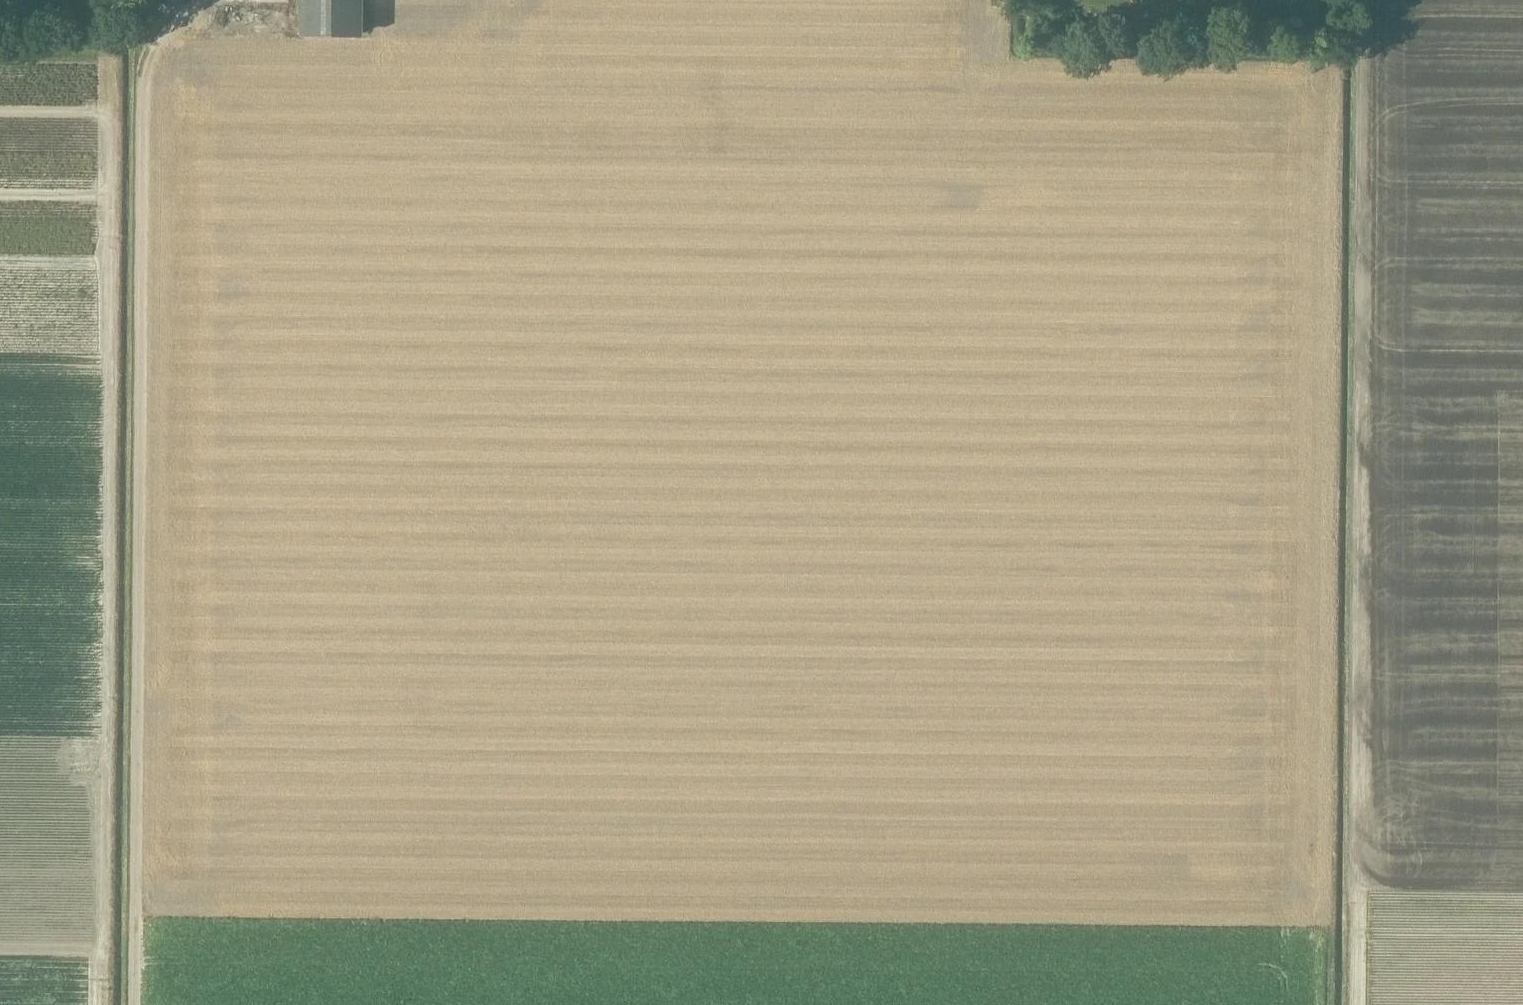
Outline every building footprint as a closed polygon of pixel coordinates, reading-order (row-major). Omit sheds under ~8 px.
[(300,33),(361,33),(361,0),(300,0),(300,33)]
